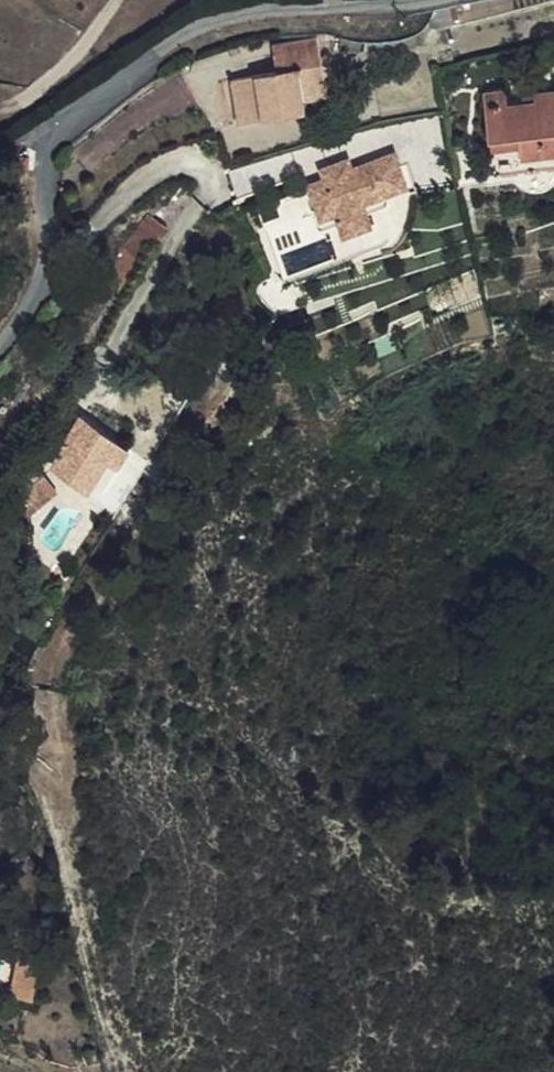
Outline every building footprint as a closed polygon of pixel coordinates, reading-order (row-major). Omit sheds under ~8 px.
[(375,106),(366,54),(330,61),(336,90),(322,93),(275,102),(281,131),(327,123),(329,135),(353,129),(350,114),(375,109),(375,106)] [(317,63),(322,93),(336,90),(330,61),(317,63)] [(550,108),(525,115),(545,199),(553,197),(553,126),(550,108)] [(327,123),(281,131),(283,145),(329,135),(327,123)] [(66,520),(104,541),(123,507),(133,513),(143,495),(90,464),(82,480),(91,485),(81,503),(77,501),(66,520)] [(24,952),(16,975),(35,981),(43,958),(24,952)] [(34,1036),(39,992),(18,990),(12,1033),(34,1036)]
